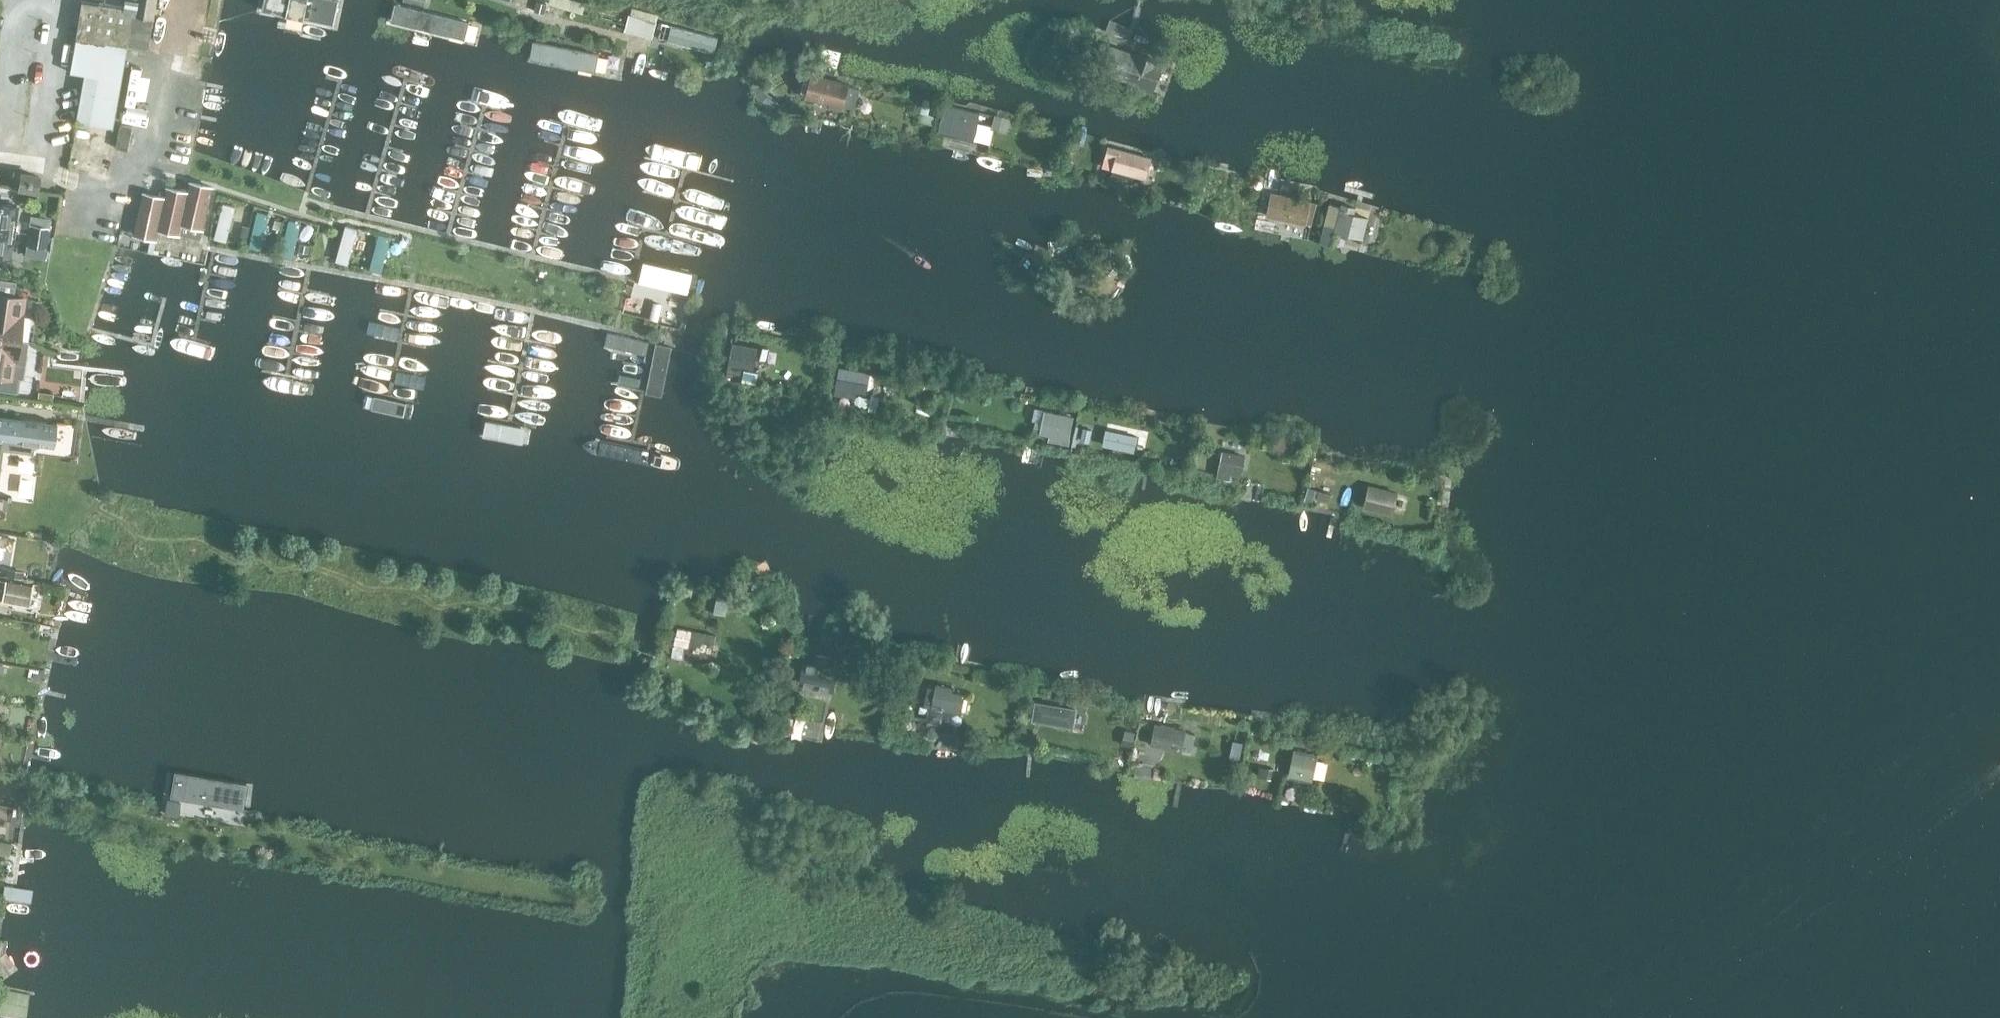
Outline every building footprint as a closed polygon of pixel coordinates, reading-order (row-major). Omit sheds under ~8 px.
[(157,0),(126,0),(125,9),(83,2),(71,73),(85,75),(76,123),(113,129),(128,45),(148,49),(157,0)] [(263,9),(334,23),(337,0),(264,0),(263,9)] [(548,12),(550,4),(536,1),(534,9),(548,12)] [(469,20),(397,3),(392,21),(466,37),(469,20)] [(644,18),(641,27),(639,35),(652,38),(656,21),(644,18)] [(1079,39),(1083,29),(1070,24),(1066,35),(1079,39)] [(699,44),(701,34),(681,28),(678,38),(699,44)] [(600,53),(534,41),(531,58),(597,71),(600,53)] [(1157,95),(1167,63),(1116,46),(1106,74),(1142,86),(1141,90),(1157,95)] [(752,85),(757,98),(772,113),(775,114),(783,106),(764,89),(764,86),(773,72),(765,67),(764,68),(760,71),(759,71),(752,84),(752,85)] [(857,110),(862,91),(851,89),(852,85),(812,75),(807,100),(847,108),(857,110)] [(942,132),(972,140),(979,112),(967,109),(965,119),(947,114),(942,132)] [(936,116),(928,114),(920,112),(918,121),(934,125),(936,116)] [(1011,134),(1014,119),(998,115),(994,130),(1011,134)] [(1148,178),(1153,158),(1109,146),(1107,157),(1116,159),(1113,168),(1148,178)] [(37,193),(39,177),(21,174),(19,188),(37,193)] [(204,227),(212,188),(191,183),(189,193),(168,188),(165,198),(144,193),(135,233),(156,238),(158,229),(180,234),(182,223),(204,227)] [(1309,200),(1280,194),(1279,198),(1271,196),(1268,208),(1277,210),(1275,216),(1304,222),(1309,200)] [(17,205),(0,202),(0,229),(13,231),(17,205)] [(1357,206),(1341,202),(1340,205),(1330,203),(1319,242),(1330,245),(1334,230),(1362,238),(1368,216),(1355,213),(1357,206)] [(236,206),(224,203),(215,237),(227,240),(236,206)] [(261,250),(269,214),(257,211),(249,247),(261,250)] [(280,229),(282,221),(275,219),(273,227),(280,229)] [(280,255),(292,258),(301,222),(289,219),(280,255)] [(46,248),(49,226),(28,223),(25,245),(46,248)] [(357,228),(345,225),(336,260),(347,263),(357,228)] [(13,231),(0,229),(0,255),(9,257),(13,231)] [(378,234),(369,268),(382,272),(391,237),(378,234)] [(690,272),(639,260),(636,277),(686,288),(690,272)] [(18,338),(23,297),(14,296),(16,281),(0,279),(0,390),(16,392),(18,378),(22,378),(27,339),(18,338)] [(657,320),(662,303),(654,301),(649,318),(657,320)] [(754,368),(758,348),(733,343),(729,363),(754,368)] [(839,367),(834,394),(855,398),(856,391),(867,392),(870,372),(839,367)] [(964,402),(972,391),(963,385),(955,396),(964,402)] [(800,415),(805,393),(800,391),(795,414),(800,415)] [(1069,445),(1070,439),(1069,439),(1074,416),(1044,410),(1039,433),(1049,436),(1048,441),(1069,445)] [(59,424),(0,417),(0,475),(3,449),(34,453),(35,444),(56,446),(59,424)] [(1089,441),(1092,428),(1085,426),(1081,440),(1089,441)] [(1104,444),(1133,451),(1137,434),(1112,429),(1111,434),(1106,433),(1104,444)] [(1241,476),(1246,456),(1222,451),(1216,476),(1231,479),(1232,474),(1241,476)] [(1391,514),(1396,493),(1369,486),(1364,507),(1391,514)] [(1329,501),(1331,493),(1317,490),(1315,489),(1313,497),(1315,498),(1329,501)] [(24,578),(25,570),(8,567),(6,574),(24,578)] [(33,584),(0,578),(0,600),(29,605),(33,584)] [(726,614),(732,590),(720,587),(715,612),(726,614)] [(713,652),(717,634),(678,626),(671,656),(682,658),(685,646),(713,652)] [(814,665),(804,663),(800,683),(832,689),(836,669),(824,666),(826,658),(816,657),(814,665)] [(954,689),(955,685),(937,681),(936,686),(929,684),(924,705),(962,713),(967,692),(954,689)] [(1037,699),(1034,719),(1076,726),(1080,706),(1037,699)] [(1185,748),(1190,729),(1157,721),(1152,741),(1185,748)] [(1131,746),(1135,732),(1125,730),(1122,744),(1131,746)] [(1144,759),(1146,746),(1136,744),(1133,757),(1144,759)] [(1315,780),(1321,753),(1296,747),(1290,775),(1315,780)] [(1271,779),(1273,768),(1259,766),(1257,776),(1271,779)] [(165,796),(163,808),(179,811),(181,799),(165,796)]
